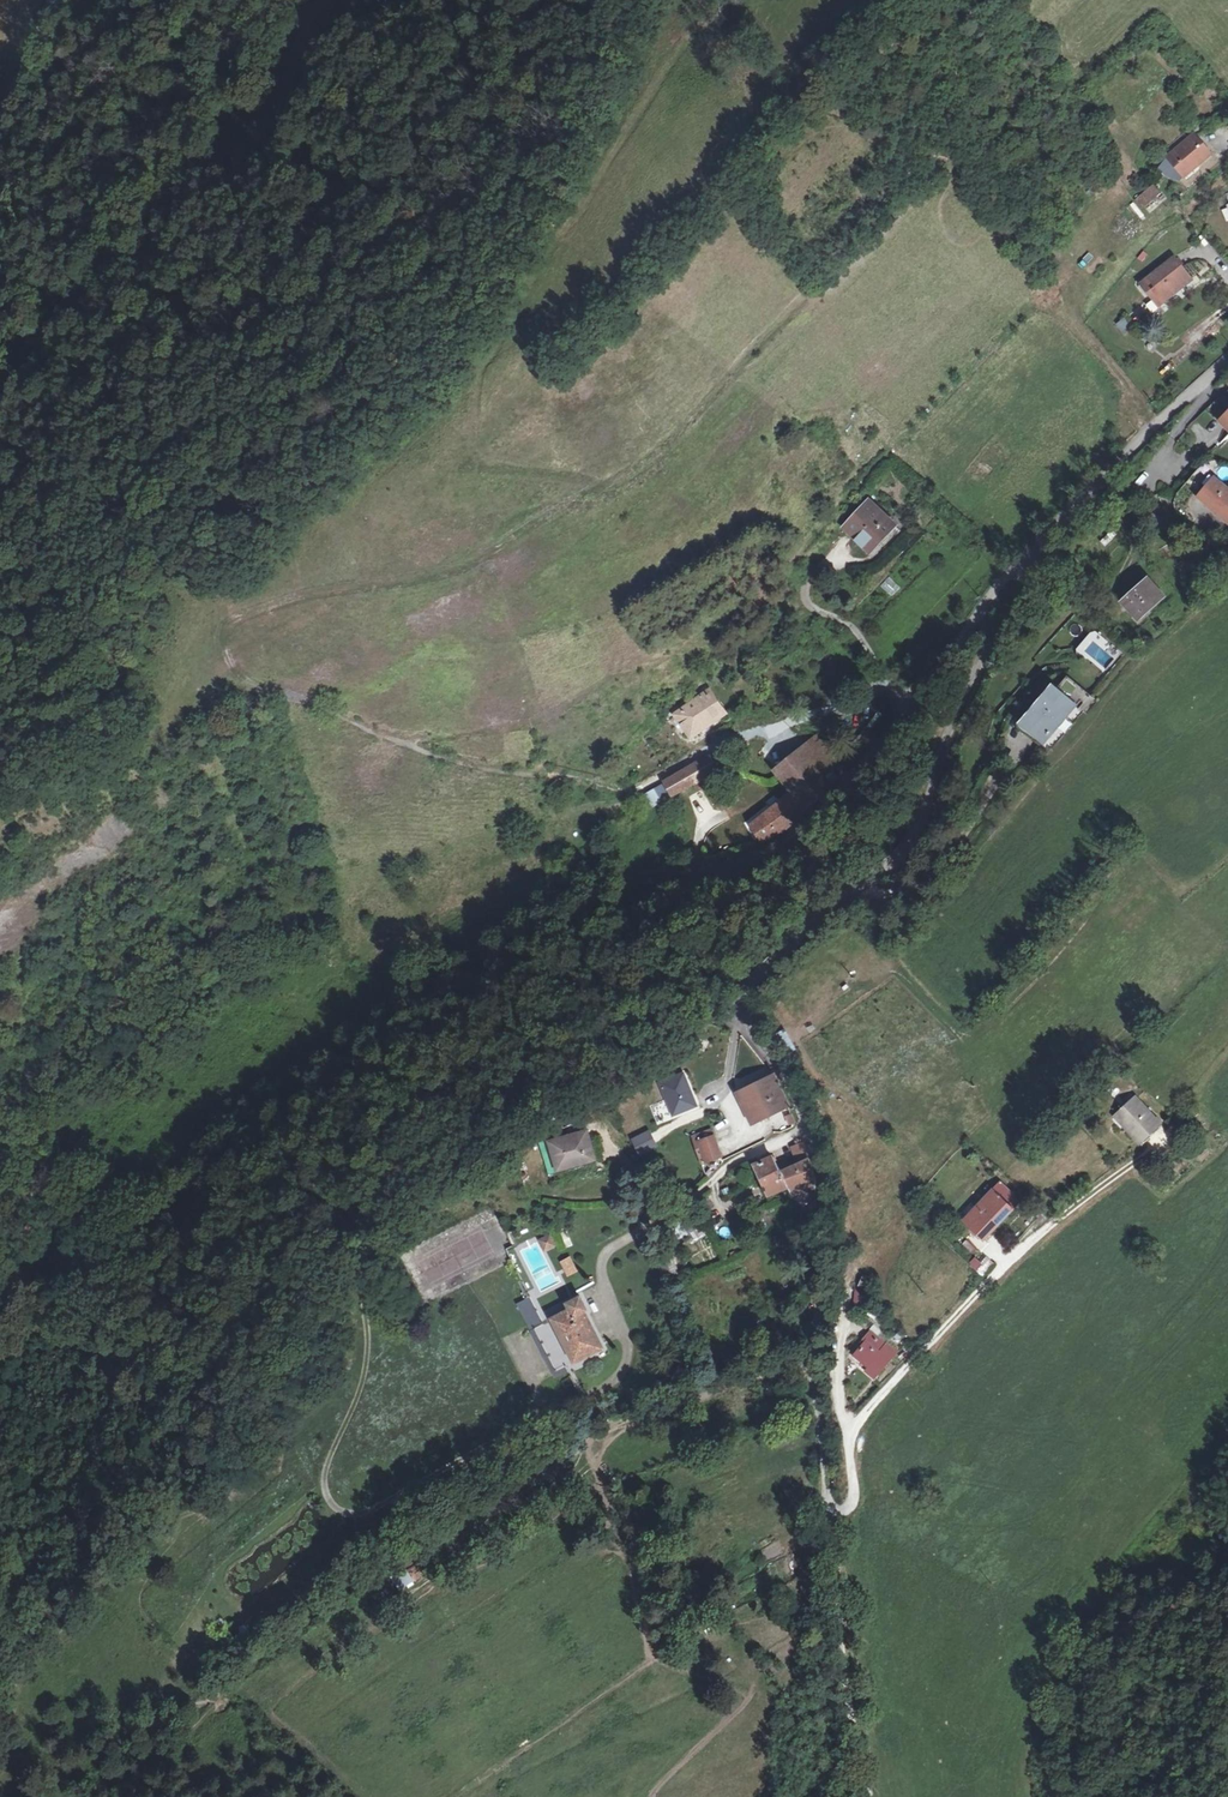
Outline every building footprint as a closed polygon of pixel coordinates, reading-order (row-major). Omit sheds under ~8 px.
[(1211,148),(1200,136),(1164,168),(1171,176),(1180,167),(1187,176),(1201,165),(1203,167),(1217,156),(1211,148)] [(1144,198),(1150,206),(1165,193),(1159,186),(1144,198)] [(1135,228),(1147,218),(1134,202),(1122,211),(1135,228)] [(1140,281),(1157,305),(1190,281),(1172,257),(1140,281)] [(1201,492),(1210,500),(1209,501),(1224,514),(1227,509),(1227,484),(1216,474),(1201,492)] [(1210,500),(1201,492),(1200,493),(1209,501),(1210,500)] [(846,525),(867,543),(880,530),(884,533),(893,523),(896,520),(869,498),(846,525)] [(872,547),(884,533),(880,530),(867,543),(872,547)] [(1123,598),(1141,617),(1165,593),(1147,574),(1140,581),(1123,598)] [(880,586),(892,598),(902,589),(889,577),(880,586)] [(1103,674),(1121,653),(1094,629),(1076,650),(1103,674)] [(1020,722),(1041,741),(1073,706),(1050,687),(1045,693),(1020,722)] [(676,712),(690,735),(721,716),(707,692),(676,712)] [(815,735),(791,752),(795,759),(775,773),(788,791),(802,809),(830,784),(820,775),(829,769),(835,764),(820,741),(815,735)] [(671,795),(707,773),(704,769),(714,763),(709,756),(663,782),(671,795)] [(704,769),(707,773),(709,777),(713,774),(719,770),(714,763),(704,769)] [(713,774),(718,783),(724,779),(719,770),(713,774)] [(703,793),(718,783),(713,774),(709,777),(699,783),(703,793)] [(661,785),(643,795),(651,809),(669,799),(661,785)] [(784,826),(802,809),(788,791),(748,823),(758,842),(764,839),(772,834),(784,826)] [(720,802),(725,810),(736,803),(731,795),(720,802)] [(787,1030),(778,1034),(787,1054),(797,1050),(787,1030)] [(665,1080),(675,1113),(698,1105),(687,1073),(665,1080)] [(786,1118),(793,1116),(791,1111),(785,1095),(782,1088),(774,1073),(739,1094),(752,1124),(783,1111),(786,1118)] [(1158,1121),(1135,1096),(1115,1116),(1138,1140),(1158,1121)] [(797,1128),(793,1116),(786,1118),(790,1131),(797,1128)] [(705,1117),(687,1123),(690,1131),(707,1125),(705,1117)] [(1158,1121),(1138,1140),(1142,1144),(1162,1124),(1158,1121)] [(712,1128),(693,1133),(703,1162),(721,1154),(712,1128)] [(557,1171),(588,1161),(582,1142),(587,1141),(584,1130),(548,1141),(557,1171)] [(649,1130),(631,1139),(639,1156),(657,1147),(649,1130)] [(582,1142),(588,1161),(593,1160),(587,1141),(582,1142)] [(801,1162),(781,1170),(787,1186),(791,1196),(814,1187),(814,1183),(813,1176),(811,1168),(811,1163),(807,1153),(803,1143),(795,1146),(801,1162)] [(755,1165),(760,1180),(781,1170),(773,1156),(755,1165)] [(767,1194),(787,1186),(781,1170),(760,1180),(767,1194)] [(963,1220),(984,1239),(1021,1199),(1000,1180),(963,1220)] [(698,1225),(686,1232),(692,1243),(704,1237),(698,1225)] [(550,1234),(540,1239),(545,1251),(556,1245),(550,1234)] [(978,1249),(966,1239),(962,1244),(973,1254),(978,1249)] [(561,1262),(568,1277),(578,1273),(571,1257),(561,1262)] [(982,1264),(974,1257),(968,1264),(976,1271),(982,1264)] [(866,1288),(854,1288),(854,1304),(866,1305),(866,1288)] [(553,1318),(573,1360),(602,1346),(585,1310),(587,1309),(580,1295),(566,1302),(569,1310),(553,1318)] [(529,1297),(516,1304),(530,1329),(543,1322),(529,1297)] [(555,1369),(573,1360),(553,1318),(534,1327),(555,1369)] [(867,1368),(876,1375),(896,1352),(886,1343),(879,1351),(866,1339),(855,1352),(869,1365),(867,1368)] [(430,1580),(419,1562),(390,1580),(401,1598),(430,1580)]
